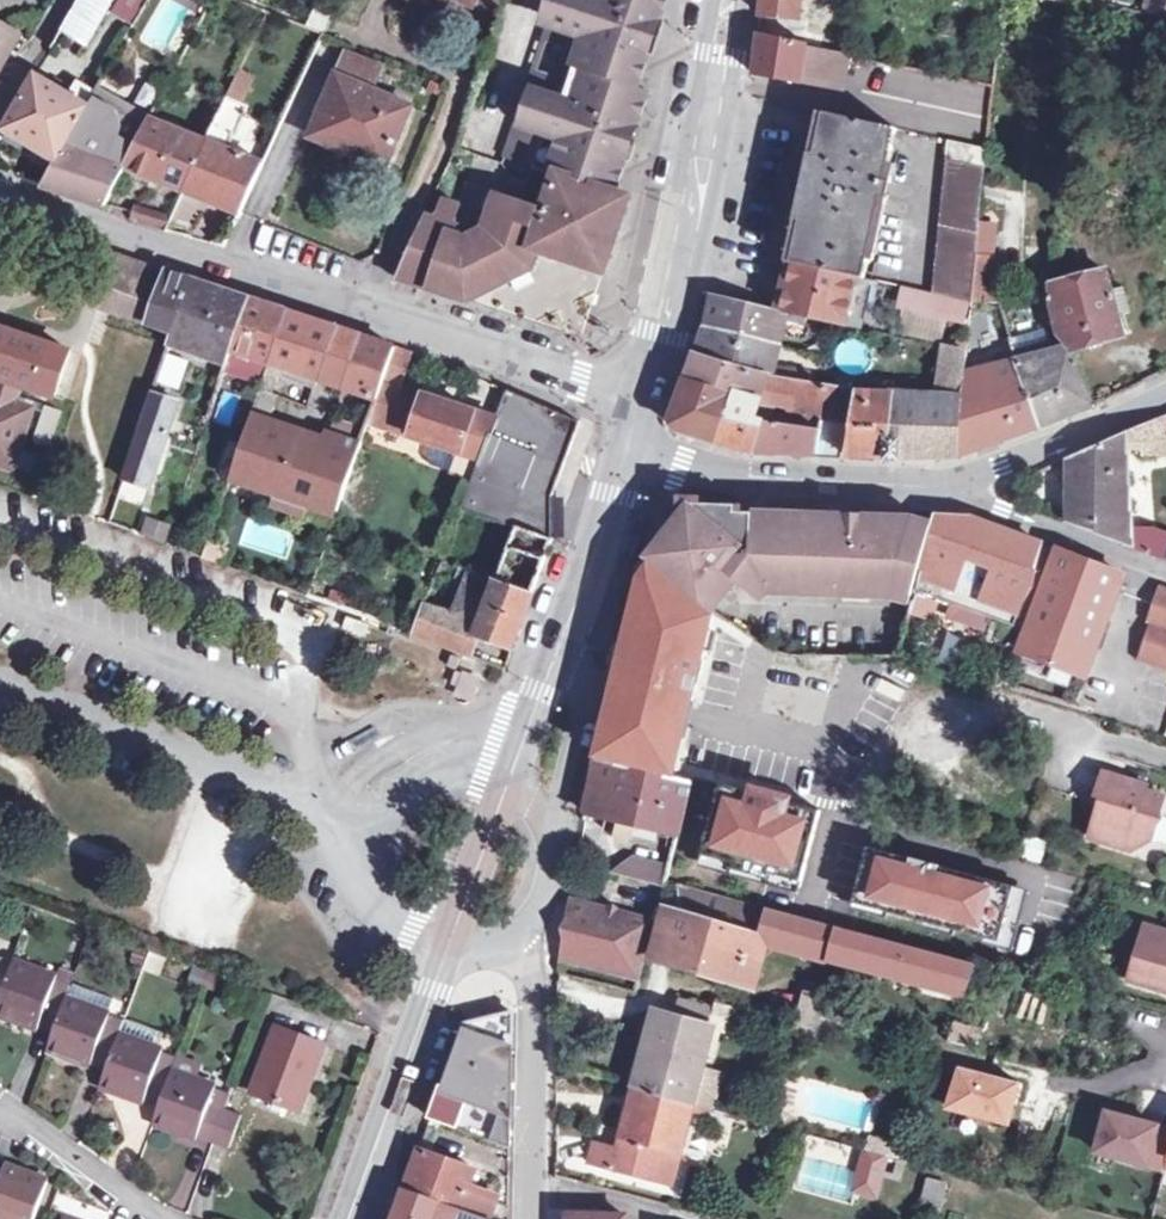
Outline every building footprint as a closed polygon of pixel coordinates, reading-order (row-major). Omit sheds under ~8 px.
[(53,50),(77,64),(114,0),(82,0),(53,50)] [(556,2),(581,11),(575,27),(551,18),(544,39),(574,48),(564,79),(534,68),(528,87),(537,91),(532,108),(557,116),(551,133),(516,122),(505,155),(534,165),(597,188),(611,192),(646,89),(637,85),(667,0),(557,0),(556,2)] [(795,23),(798,0),(761,0),(760,9),(757,35),(791,43),(795,23)] [(1146,13),(1165,17),(1165,0),(1149,0),(1146,13)] [(581,11),(556,2),(551,18),(575,27),(581,11)] [(23,37),(0,23),(0,74),(23,37)] [(809,27),(795,23),(791,43),(817,48),(819,37),(809,35),(809,27)] [(847,54),(817,48),(791,43),(757,35),(755,56),(753,74),(838,94),(847,54)] [(374,99),(387,69),(349,58),(312,144),(341,158),(346,147),(389,166),(410,115),(374,99)] [(32,147),(64,92),(37,77),(5,132),(32,147)] [(537,91),(528,87),(516,122),(551,133),(557,116),(532,108),(537,91)] [(208,200),(245,213),(269,163),(232,150),(252,108),(245,104),(249,93),(239,88),(213,143),(189,193),(208,200)] [(58,163),(91,108),(64,92),(32,147),(58,163)] [(107,207),(127,170),(148,132),(154,121),(96,99),(91,108),(58,163),(46,183),(72,196),(107,207)] [(797,267),(856,279),(864,280),(895,130),(822,115),(814,157),(792,266),(797,267)] [(189,193),(213,143),(154,121),(148,132),(127,170),(148,178),(189,193)] [(945,159),(984,167),(986,148),(947,139),(945,159)] [(976,256),(984,167),(945,159),(931,294),(971,302),(976,256)] [(609,215),(597,188),(534,165),(526,186),(533,189),(528,204),(520,202),(496,195),(484,231),(465,241),(446,294),(468,301),(525,271),(535,250),(540,239),(578,253),(599,245),(609,215)] [(526,186),(520,202),(528,204),(533,189),(526,186)] [(578,253),(540,239),(535,250),(563,259),(605,272),(612,247),(627,199),(611,192),(597,188),(609,215),(599,245),(578,253)] [(435,224),(424,221),(402,280),(433,290),(452,229),(460,207),(442,202),(435,224)] [(140,208),(134,223),(170,233),(177,219),(140,208)] [(446,294),(465,241),(461,232),(452,229),(433,290),(446,294)] [(976,256),(971,302),(1002,301),(1003,296),(995,295),(996,258),(976,256)] [(126,316),(145,266),(119,257),(96,326),(103,329),(110,310),(126,316)] [(158,270),(145,266),(126,316),(149,324),(167,273),(158,270)] [(797,267),(785,315),(845,328),(856,279),(797,267)] [(167,273),(149,324),(178,334),(195,283),(167,273)] [(1068,347),(1069,350),(1071,354),(1126,338),(1119,318),(1132,314),(1126,289),(1114,293),(1109,273),(1053,288),(1051,308),(1057,328),(1059,334),(1068,347)] [(231,295),(195,283),(178,334),(173,349),(179,351),(194,356),(228,367),(233,353),(250,301),(231,295)] [(970,305),(905,289),(899,310),(965,326),(970,305)] [(709,298),(707,310),(704,324),(777,343),(785,315),(709,298)] [(272,367),(290,315),(271,308),(250,301),(233,353),(272,367)] [(316,388),(324,383),(342,331),(313,322),(290,315),(272,367),(269,373),(316,388)] [(770,373),(777,343),(704,324),(700,339),(694,357),(770,373)] [(1,384),(0,386),(0,470),(17,477),(40,417),(20,410),(26,393),(57,404),(74,357),(40,344),(41,339),(36,329),(24,325),(17,330),(15,335),(0,330),(0,383),(1,384)] [(342,331),(324,383),(346,390),(364,339),(354,336),(342,331)] [(372,421),(384,388),(386,383),(398,350),(383,345),(364,339),(346,390),(349,391),(332,437),(346,441),(363,448),(372,421)] [(939,402),(962,403),(964,378),(967,354),(945,349),(939,402)] [(414,355),(398,350),(386,383),(403,388),(414,355)] [(1094,407),(1071,354),(1069,350),(1048,356),(1065,417),(1079,412),(1094,407)] [(163,352),(154,383),(179,391),(188,359),(163,352)] [(1065,417),(1048,356),(1020,363),(1038,427),(1052,422),(1065,417)] [(857,391),(770,373),(694,357),(686,382),(733,395),(734,392),(772,399),(796,405),(795,410),(852,421),(856,401),(857,391)] [(1038,427),(1020,363),(982,373),(984,387),(998,442),(1014,436),(1038,427)] [(984,387),(982,373),(964,378),(962,403),(957,457),(998,442),(984,387)] [(720,442),(733,395),(686,382),(678,404),(672,421),(676,428),(694,433),(700,435),(720,442)] [(414,436),(414,438),(437,445),(461,454),(454,476),(475,483),(484,461),(500,421),(427,397),(425,402),(384,388),(372,421),(414,436)] [(512,389),(500,421),(484,461),(475,483),(464,512),(516,531),(552,543),(553,502),(579,430),(576,416),(512,389)] [(756,450),(766,420),(771,405),(772,399),(734,392),(733,395),(720,442),(738,447),(747,450),(756,450)] [(262,393),(257,407),(276,413),(280,399),(262,393)] [(962,403),(939,402),(926,401),(926,398),(894,395),(893,405),(856,401),(852,421),(846,455),(886,457),(886,462),(901,462),(901,456),(913,456),(957,457),(962,403)] [(177,404),(156,397),(145,430),(126,483),(152,492),(170,440),(183,407),(177,404)] [(780,407),(771,405),(766,420),(775,421),(778,414),(780,407)] [(276,413),(257,407),(253,421),(272,427),(276,413)] [(820,429),(822,422),(816,421),(778,414),(775,421),(820,429)] [(1141,427),(1147,455),(1165,453),(1165,415),(1141,427)] [(844,430),(822,422),(820,429),(775,421),(766,420),(756,450),(777,451),(840,455),(844,430)] [(1147,455),(1141,427),(1126,434),(1127,458),(1147,455)] [(339,513),(363,448),(346,441),(332,437),(326,455),(249,429),(229,488),(236,490),(239,482),(339,513)] [(1165,559),(1165,537),(1130,528),(1127,458),(1126,434),(1070,459),(1070,525),(1124,544),(1148,552),(1165,558),(1165,559)] [(461,454),(437,445),(431,462),(434,469),(454,476),(461,454)] [(770,517),(736,514),(737,504),(723,504),(703,505),(702,513),(697,536),(729,542),(718,589),(723,592),(730,584),(754,603),(768,591),(770,517)] [(708,610),(723,592),(718,589),(729,542),(697,536),(702,513),(703,505),(685,505),(684,512),(684,523),(651,558),(708,610)] [(930,549),(916,595),(1018,626),(1043,544),(966,516),(937,515),(934,526),(927,548),(930,549)] [(770,517),(768,591),(801,592),(804,519),(770,517)] [(833,520),(804,519),(801,592),(811,592),(833,520)] [(927,548),(934,526),(863,522),(833,520),(811,592),(916,595),(930,549),(927,548)] [(171,533),(148,524),(143,538),(166,546),(171,533)] [(504,565),(497,584),(533,597),(542,570),(552,543),(516,531),(511,545),(493,539),(485,558),(504,565)] [(623,561),(633,564),(639,542),(630,540),(623,561)] [(1043,544),(1018,626),(1029,630),(1052,570),(1042,567),(1049,546),(1043,544)] [(1042,567),(1052,570),(1029,630),(1020,652),(1087,676),(1126,573),(1059,549),(1049,546),(1042,567)] [(589,755),(672,772),(708,610),(642,560),(589,755)] [(473,576),(468,591),(491,599),(497,584),(473,576)] [(491,599),(468,591),(463,602),(488,611),(484,621),(464,614),(459,616),(426,605),(413,638),(461,655),(469,659),(477,638),(513,651),(517,642),(528,610),(533,597),(497,584),(491,599)] [(1162,586),(1150,620),(1153,621),(1165,626),(1165,587),(1162,586)] [(1153,621),(1140,655),(1165,666),(1165,626),(1153,621)] [(609,819),(676,838),(690,784),(595,760),(592,779),(585,812),(609,819)] [(1105,774),(1098,796),(1104,798),(1091,838),(1133,851),(1152,841),(1165,797),(1147,792),(1148,787),(1105,774)] [(676,838),(609,819),(608,824),(607,828),(610,832),(642,842),(645,841),(650,839),(670,844),(674,845),(676,838)] [(681,886),(691,888),(760,907),(771,870),(691,849),(681,886)] [(660,885),(665,861),(632,853),(612,872),(660,885)] [(856,904),(1013,943),(1026,892),(869,854),(856,904)] [(805,879),(771,870),(760,907),(795,917),(805,879)] [(836,928),(795,917),(760,907),(691,888),(684,913),(758,933),(756,941),(827,959),(836,928)] [(640,911),(621,907),(620,913),(607,909),(609,904),(586,899),(584,904),(569,901),(565,924),(564,931),(562,954),(637,975),(651,920),(638,917),(640,911)] [(620,913),(621,907),(609,904),(607,909),(620,913)] [(743,986),(756,941),(758,933),(684,913),(669,966),(743,986)] [(1146,926),(1138,951),(1142,953),(1138,965),(1134,964),(1129,980),(1165,992),(1165,932),(1146,926)] [(66,997),(71,982),(15,962),(0,956),(0,1012),(31,1023),(53,1031),(48,1047),(84,1061),(107,1070),(102,1083),(136,1097),(161,1106),(156,1120),(186,1132),(213,1142),(225,1109),(231,1093),(172,1072),(178,1055),(120,1033),(126,1019),(66,997)] [(706,1024),(656,1009),(634,1088),(692,1104),(701,1072),(711,1036),(729,1041),(731,1037),(741,1040),(749,1011),(713,1001),(706,1024)] [(511,1147),(512,1011),(487,1018),(470,1024),(436,1120),(511,1147)] [(949,1042),(974,1045),(976,1026),(952,1022),(949,1042)] [(250,1094),(297,1112),(322,1044),(275,1027),(250,1094)] [(1018,1084),(962,1069),(950,1109),(1007,1125),(1018,1084)] [(720,1077),(701,1072),(692,1104),(708,1108),(711,1109),(720,1077)] [(692,1104),(634,1088),(620,1138),(678,1154),(689,1114),(692,1104)] [(708,1108),(692,1104),(689,1114),(705,1118),(708,1108)] [(241,1116),(225,1109),(213,1142),(229,1148),(241,1116)] [(1157,1126),(1106,1112),(1095,1151),(1146,1165),(1157,1126)] [(496,1218),(510,1218),(510,1206),(469,1192),(476,1170),(429,1153),(437,1130),(428,1126),(413,1168),(406,1188),(496,1218)] [(805,1135),(794,1190),(847,1201),(859,1146),(805,1135)] [(668,1188),(678,1154),(620,1138),(617,1147),(594,1142),(588,1165),(668,1188)] [(868,1140),(865,1151),(884,1156),(887,1145),(868,1140)] [(49,1178),(35,1173),(6,1163),(0,1180),(0,1179),(0,1218),(34,1218),(49,1178)] [(911,1217),(917,1218),(931,1218),(942,1180),(922,1176),(911,1217)] [(406,1188),(398,1209),(395,1218),(496,1218),(406,1188)] [(626,1218),(627,1218),(627,1216),(597,1207),(596,1211),(626,1218)] [(596,1211),(595,1216),(569,1215),(569,1218),(626,1218),(596,1211)]
